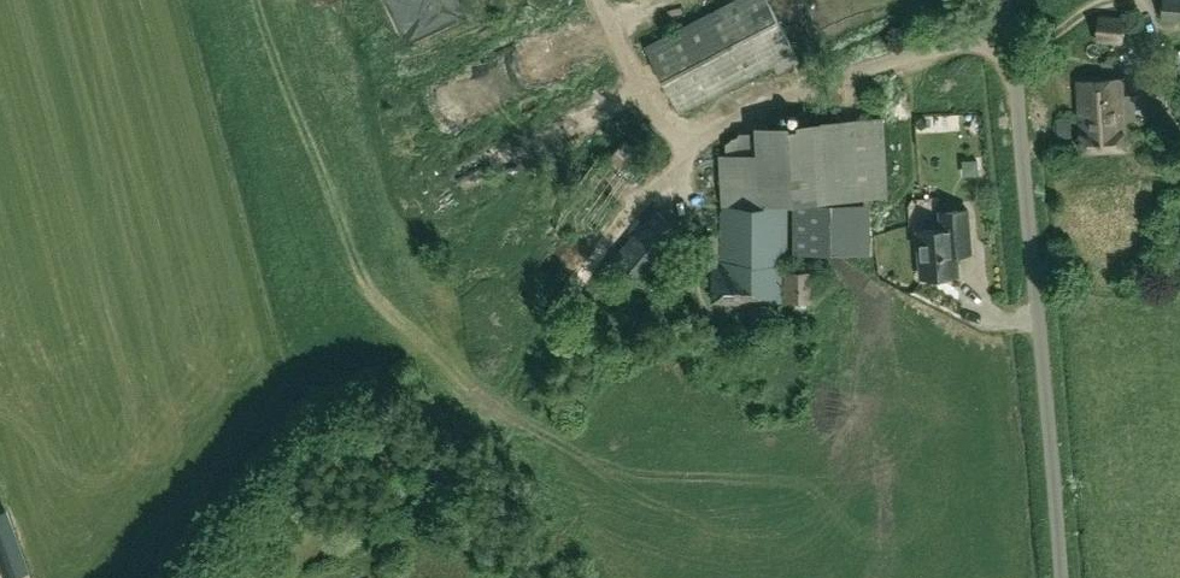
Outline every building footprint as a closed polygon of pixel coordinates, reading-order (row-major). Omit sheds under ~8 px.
[(800,61),(768,0),(734,0),(646,46),(681,111),(773,62),(778,72),(800,61)] [(1179,20),(1179,0),(1163,0),(1161,18),(1179,20)] [(817,17),(821,34),(872,23),(868,6),(817,17)] [(1096,40),(1123,42),(1125,17),(1098,15),(1096,40)] [(584,19),(421,90),(437,126),(599,55),(584,19)] [(1079,116),(1123,114),(1121,78),(1077,81),(1079,116)] [(1123,114),(1079,116),(1081,152),(1124,149),(1123,114)] [(712,268),(712,301),(729,301),(742,301),(742,306),(756,306),(756,301),(795,302),(796,307),(808,307),(808,302),(812,302),(812,272),(812,271),(792,271),(783,271),(783,218),(785,218),(785,198),(888,195),(886,118),(756,124),(756,132),(740,132),(725,143),(726,154),(719,154),(722,217),(721,268),(712,268)] [(1057,119),(1057,138),(1071,138),(1070,118),(1057,119)] [(978,172),(977,159),(962,161),(963,173),(978,172)] [(793,251),(872,252),(872,203),(794,202),(793,251)] [(655,208),(613,258),(643,283),(667,255),(670,257),(682,243),(681,241),(687,234),(655,208)] [(940,212),(941,229),(918,231),(921,277),(957,274),(955,241),(970,240),(967,209),(940,212)] [(719,267),(719,234),(701,234),(701,267),(719,267)] [(19,551),(4,510),(0,511),(0,558),(19,551)]
